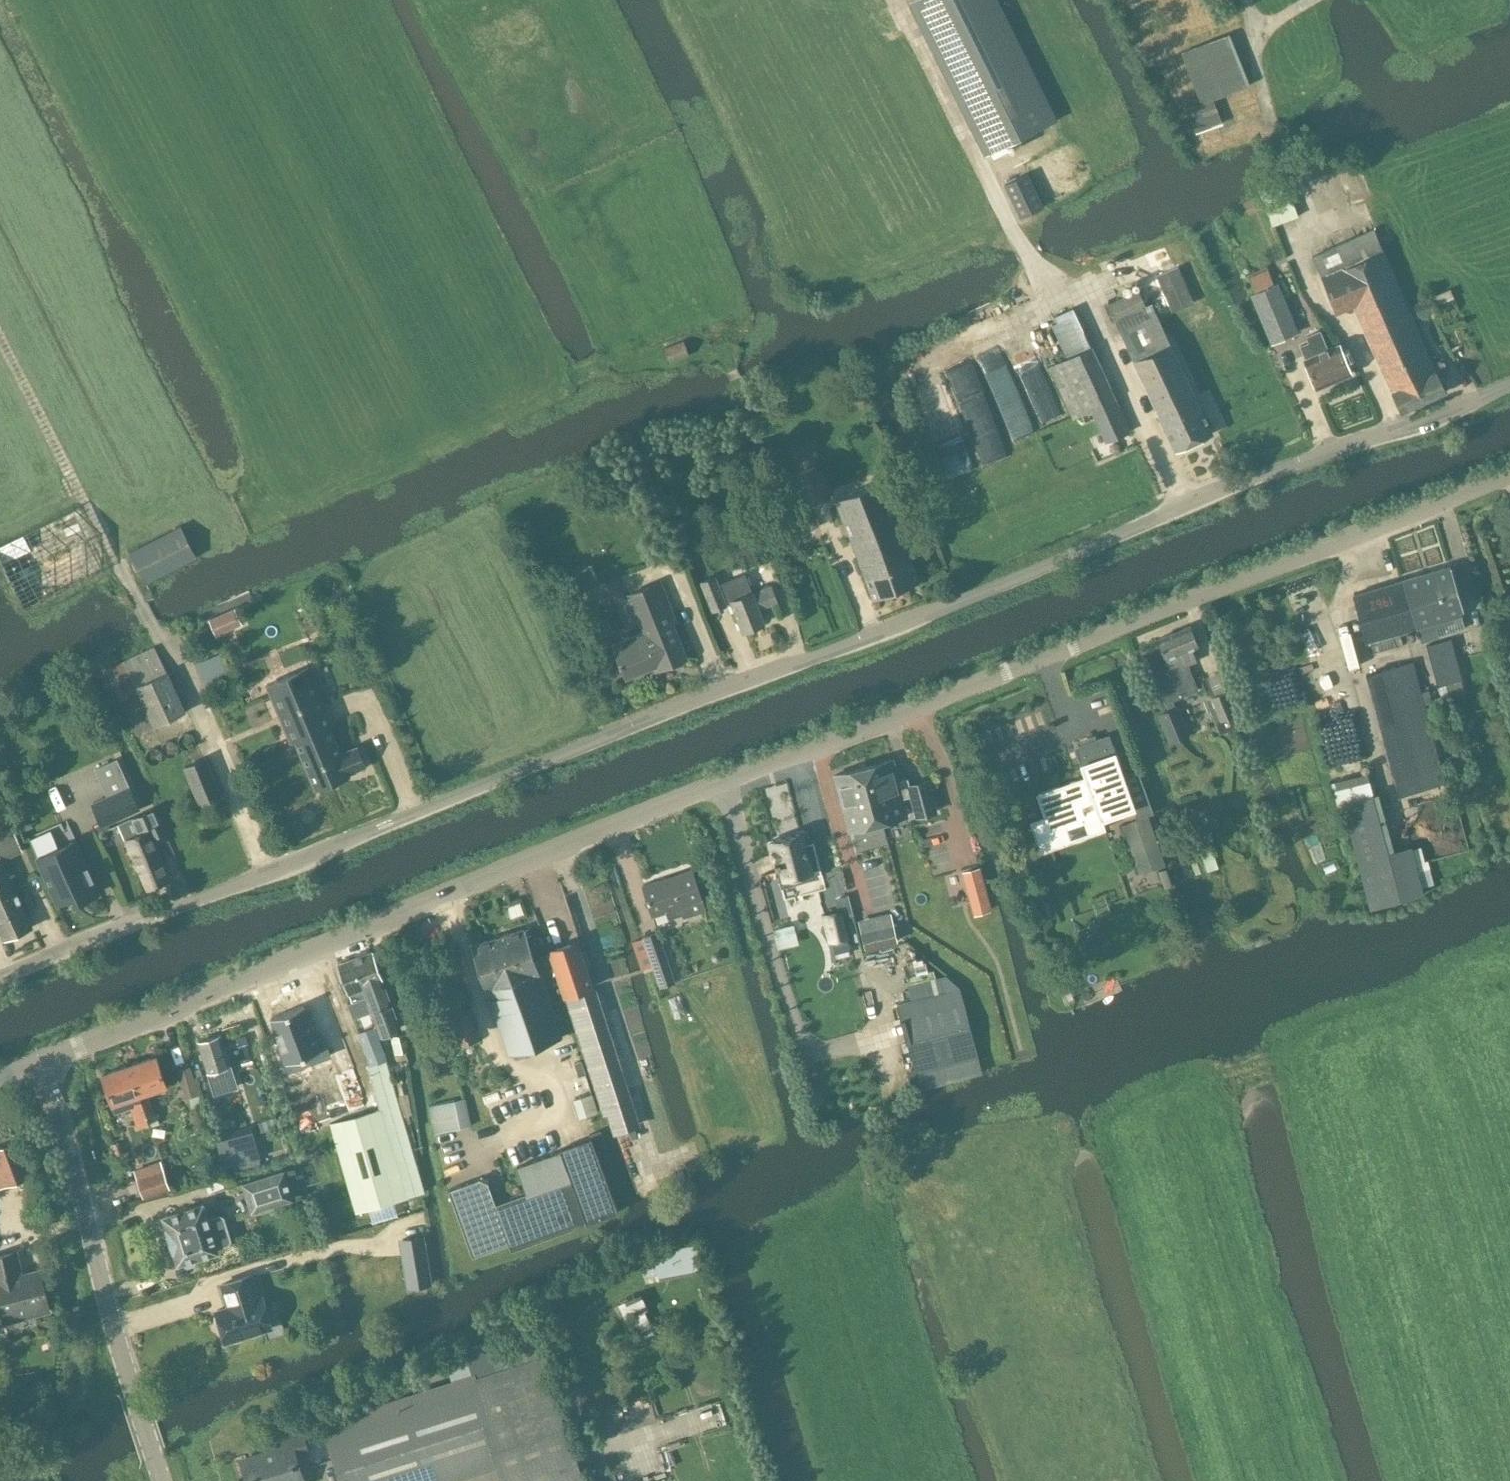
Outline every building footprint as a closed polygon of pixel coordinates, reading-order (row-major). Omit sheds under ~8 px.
[(987,152),(1053,119),(994,0),(914,0),(912,1),(987,152)] [(1247,86),(1228,33),(1182,50),(1201,102),(1188,107),(1196,130),(1224,120),(1215,97),(1247,86)] [(1019,218),(1042,207),(1028,174),(1004,185),(1019,218)] [(1274,225),(1298,215),(1284,182),(1260,191),(1274,225)] [(1374,228),(1312,256),(1311,256),(1339,318),(1356,311),(1380,364),(1424,344),(1374,228)] [(1156,276),(1174,312),(1195,302),(1178,266),(1156,276)] [(1268,268),(1250,275),(1255,288),(1274,281),(1268,268)] [(1299,331),(1279,283),(1251,294),(1271,343),(1299,331)] [(1114,321),(1115,320),(1134,361),(1175,449),(1213,432),(1169,336),(1156,314),(1151,302),(1145,305),(1138,289),(1106,304),(1114,321)] [(1431,297),(1413,304),(1419,318),(1436,310),(1431,297)] [(1058,321),(1053,324),(1068,357),(1091,346),(1076,314),(1073,307),(1055,315),(1058,321)] [(1300,346),(1304,357),(1316,386),(1351,373),(1339,343),(1326,348),(1319,330),(1312,333),(1315,340),(1300,346)] [(663,347),(668,363),(689,356),(684,340),(663,347)] [(1424,344),(1380,364),(1402,410),(1444,390),(1438,375),(1447,371),(1443,361),(1433,365),(1424,344)] [(1106,378),(1065,397),(1074,417),(1092,408),(1115,398),(1106,378)] [(1115,398),(1092,408),(1107,440),(1130,430),(1115,398)] [(815,466),(795,474),(805,500),(831,490),(824,471),(818,473),(815,466)] [(919,581),(881,482),(835,499),(873,598),(919,581)] [(181,526),(130,551),(146,583),(197,558),(181,526)] [(1451,566),(1353,594),(1366,642),(1370,641),(1372,640),(1399,632),(1461,614),(1460,610),(1463,609),(1451,566)] [(758,608),(777,600),(771,586),(753,593),(744,573),(718,584),(715,574),(700,580),(712,609),(731,601),(743,631),(764,622),(758,608)] [(670,664),(686,657),(672,622),(675,620),(660,582),(629,594),(644,632),(613,644),(626,677),(668,660),(670,664)] [(209,620),(216,636),(244,624),(236,608),(209,620)] [(1191,647),(1198,644),(1190,625),(1158,638),(1170,667),(1154,673),(1165,701),(1166,700),(1172,698),(1197,688),(1187,663),(1196,660),(1191,647)] [(1451,637),(1426,644),(1437,685),(1462,678),(1451,637)] [(1398,793),(1444,781),(1413,662),(1366,674),(1398,793)] [(309,666),(267,684),(291,742),(295,740),(328,726),(333,724),(309,666)] [(154,726),(186,711),(167,671),(135,685),(154,726)] [(1428,688),(1422,690),(1426,703),(1432,701),(1428,688)] [(1235,714),(1226,692),(1211,698),(1220,720),(1235,714)] [(1172,698),(1166,700),(1170,710),(1160,714),(1171,740),(1187,734),(1176,707),(1175,708),(1172,698)] [(328,726),(295,740),(316,788),(349,774),(348,772),(365,765),(356,746),(340,753),(328,726)] [(1129,795),(1114,753),(1108,736),(1096,740),(1094,734),(1093,735),(1093,736),(1088,738),(1089,742),(1076,747),(1086,777),(1038,794),(1051,829),(1099,812),(1101,819),(1133,808),(1137,818),(1153,812),(1145,790),(1129,795)] [(222,796),(206,757),(184,766),(200,805),(222,796)] [(867,766),(882,822),(905,816),(900,798),(911,795),(917,816),(936,810),(928,780),(909,784),(908,778),(898,780),(892,759),(867,766)] [(867,766),(834,774),(850,831),(853,830),(860,828),(862,838),(885,832),(882,822),(867,766)] [(1367,770),(1332,780),(1338,801),(1373,792),(1367,770)] [(112,798),(99,804),(111,828),(120,824),(142,813),(142,812),(132,791),(113,799),(112,798)] [(142,812),(142,813),(120,824),(148,889),(170,879),(152,838),(166,832),(155,806),(142,812)] [(1148,816),(1122,826),(1126,836),(1152,826),(1148,816)] [(13,883),(3,861),(1,855),(21,846),(13,827),(0,832),(0,889),(13,883)] [(1219,868),(1206,831),(1194,836),(1207,872),(1219,868)] [(802,833),(768,842),(775,872),(782,870),(784,880),(810,874),(811,877),(822,874),(814,842),(805,844),(802,833)] [(76,902),(76,901),(82,898),(83,899),(99,892),(76,840),(38,857),(58,903),(72,897),(74,903),(76,902)] [(1162,854),(1136,863),(1139,873),(1165,863),(1162,854)] [(980,867),(967,870),(970,885),(984,882),(980,867)] [(704,905),(702,899),(692,869),(643,885),(652,915),(667,910),(669,916),(704,905)] [(13,883),(0,889),(0,929),(4,939),(32,926),(13,883)] [(821,913),(828,943),(832,942),(835,953),(850,950),(848,939),(850,938),(845,917),(854,914),(849,893),(834,896),(838,909),(821,913)] [(991,910),(987,897),(974,900),(970,901),(973,914),(991,910)] [(893,922),(861,930),(865,948),(897,940),(893,922)] [(479,964),(529,948),(523,929),(473,945),(479,964)] [(643,935),(644,937),(632,941),(641,969),(653,965),(661,986),(675,982),(658,930),(643,935)] [(550,950),(565,996),(592,987),(577,942),(550,950)] [(538,974),(529,948),(479,964),(508,1054),(562,1037),(542,973),(538,974)] [(353,1001),(366,996),(367,995),(365,990),(384,983),(372,951),(339,964),(353,1001)] [(367,995),(366,996),(376,1023),(379,1021),(384,1033),(398,1027),(393,1016),(396,1015),(384,983),(365,990),(367,995)] [(982,1070),(959,986),(897,1003),(920,1087),(982,1070)] [(596,988),(565,998),(566,1000),(572,1019),(603,1009),(596,988)] [(297,1010),(273,1019),(282,1047),(277,1049),(284,1070),(303,1062),(307,1069),(322,1063),(318,1048),(310,1051),(297,1010)] [(460,1045),(478,1040),(470,1013),(452,1018),(460,1045)] [(374,1026),(358,1032),(369,1061),(386,1055),(374,1026)] [(407,1033),(391,1036),(395,1054),(408,1050),(407,1033)] [(220,1034),(199,1041),(208,1071),(213,1087),(235,1080),(233,1074),(225,1049),(223,1042),(220,1034)] [(245,1035),(223,1042),(225,1049),(248,1042),(245,1035)] [(379,1109),(331,1122),(331,1124),(356,1211),(424,1191),(415,1160),(397,1096),(386,1055),(369,1061),(370,1063),(366,1064),(379,1109)] [(156,1056),(129,1065),(147,1115),(155,1113),(150,1097),(148,1097),(146,1091),(166,1084),(156,1056)] [(147,1115),(129,1065),(103,1074),(114,1111),(132,1105),(139,1126),(149,1123),(147,1115)] [(199,1094),(191,1066),(177,1070),(185,1098),(199,1094)] [(362,1090),(353,1068),(335,1076),(348,1111),(364,1105),(362,1090)] [(429,1105),(434,1132),(470,1125),(465,1097),(429,1105)] [(634,1105),(607,1114),(613,1134),(641,1125),(634,1105)] [(525,1190),(495,1201),(488,1182),(479,1177),(478,1178),(448,1189),(472,1255),(508,1242),(511,1249),(617,1211),(601,1167),(612,1163),(600,1130),(589,1134),(591,1138),(560,1149),(560,1150),(517,1166),(525,1190)] [(254,1135),(218,1144),(223,1165),(243,1160),(245,1168),(260,1164),(258,1156),(259,1155),(254,1135)] [(6,1183),(29,1175),(16,1141),(0,1147),(0,1168),(6,1183)] [(138,1178),(144,1196),(169,1188),(160,1161),(150,1164),(153,1173),(138,1178)] [(252,1212),(292,1199),(283,1171),(243,1184),(252,1212)] [(204,1202),(162,1215),(178,1265),(182,1264),(183,1263),(188,1266),(196,1264),(198,1258),(220,1252),(218,1248),(209,1217),(204,1202)] [(424,1234),(400,1238),(405,1268),(428,1264),(424,1234)] [(46,1310),(36,1272),(17,1277),(11,1253),(0,1256),(0,1296),(6,1320),(46,1310)] [(226,1342),(271,1328),(262,1297),(258,1298),(251,1275),(222,1284),(229,1307),(217,1311),(226,1342)] [(531,1330),(488,1344),(498,1373),(540,1360),(531,1330)] [(329,1429),(345,1480),(435,1480),(506,1459),(513,1480),(579,1480),(540,1360),(498,1373),(328,1427),(329,1429)] [(305,1448),(301,1437),(286,1442),(287,1446),(246,1459),(252,1480),(294,1480),(298,1480),(288,1454),(305,1448)]
